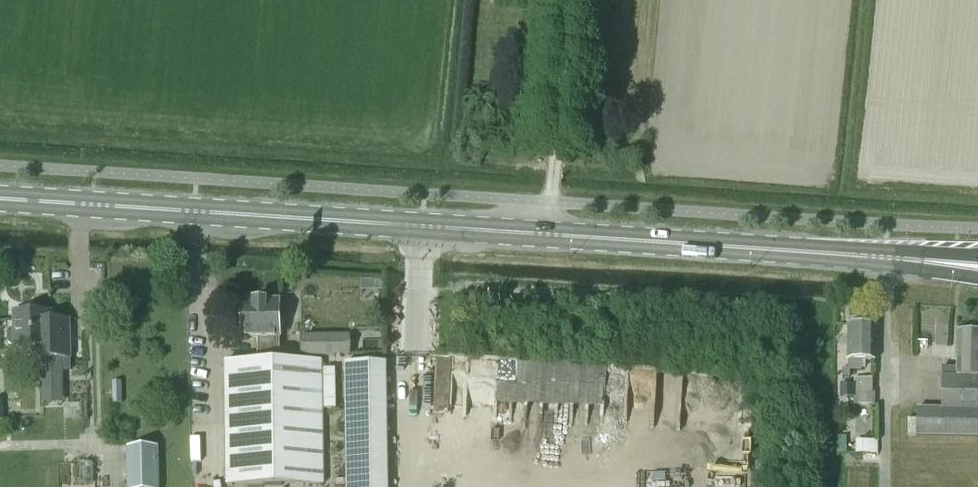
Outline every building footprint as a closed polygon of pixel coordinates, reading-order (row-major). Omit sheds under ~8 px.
[(367,290),(381,290),(380,281),(367,281),(367,290)] [(258,340),(258,361),(279,361),(280,339),(280,301),(242,301),(243,339),(258,340)] [(14,347),(33,347),(46,347),(46,321),(45,312),(14,313),(14,329),(10,329),(8,332),(8,342),(10,345),(14,345),(14,347)] [(46,347),(33,347),(34,359),(42,359),(43,393),(62,393),(61,371),(70,371),(70,359),(69,321),(46,321),(46,347)] [(842,377),(850,377),(850,371),(861,371),(861,361),(876,361),(876,325),(849,324),(848,361),(848,369),(843,369),(842,377)] [(958,332),(958,368),(943,368),(942,409),(917,409),(917,435),(977,437),(977,332),(958,332)] [(302,337),(302,357),(349,356),(349,336),(302,337)] [(279,361),(258,361),(226,361),(227,486),(324,485),(321,361),(301,361),(279,361)] [(374,363),(344,364),(346,486),(388,486),(385,363),(374,363)] [(854,405),(872,405),(873,379),(855,378),(854,405)] [(113,404),(122,404),(121,382),(112,383),(113,404)] [(916,419),(907,419),(907,435),(916,435),(916,419)] [(128,486),(158,486),(158,447),(127,447),(128,486)]
